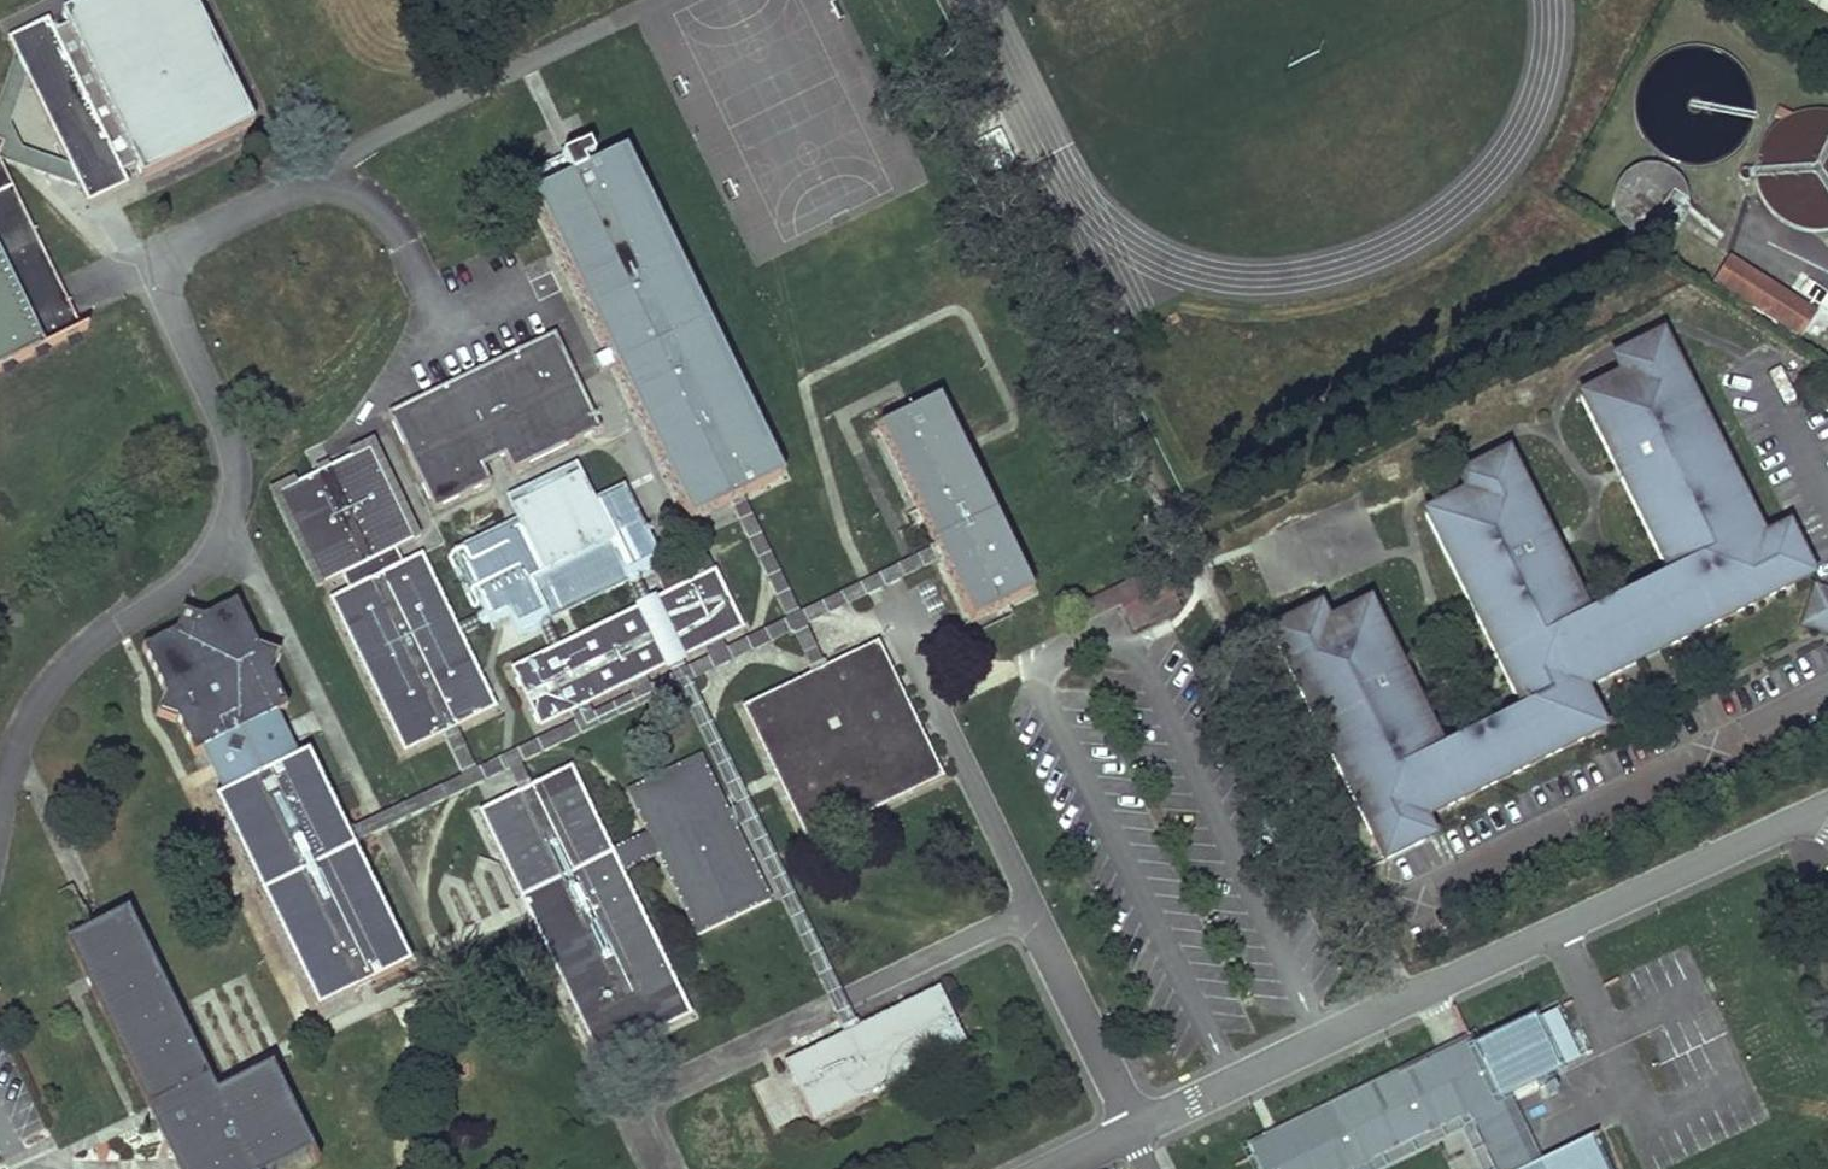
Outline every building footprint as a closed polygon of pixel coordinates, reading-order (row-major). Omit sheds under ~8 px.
[(18,30),(99,195),(139,177),(133,164),(147,156),(154,169),(266,114),(209,0),(79,0),(73,3),(79,16),(64,23),(58,11),(18,30)] [(1723,108),(1734,113),(1751,75),(1670,39),(1631,126),(1701,158),(1723,108)] [(1751,216),(1827,231),(1827,120),(1772,109),(1751,216)] [(92,317),(0,138),(0,364),(92,317)] [(581,172),(550,187),(629,351),(708,513),(746,495),(801,468),(643,142),(581,172)] [(1658,249),(1686,190),(1636,166),(1608,225),(1658,249)] [(1820,313),(1730,255),(1715,284),(1802,342),(1820,313)] [(1274,610),(1400,857),(1443,835),(1434,817),(1623,721),(1605,682),(1645,660),(1655,653),(1678,641),(1708,628),(1827,571),(1827,565),(1813,540),(1804,544),(1800,537),(1774,550),(1771,543),(1781,538),(1677,323),(1623,349),(1627,359),(1630,369),(1617,374),(1588,388),(1633,471),(1641,467),(1648,480),(1640,484),(1683,566),(1604,602),(1521,444),(1467,466),(1476,482),(1467,488),(1456,494),(1427,507),(1527,684),(1446,725),(1372,580),(1332,601),(1328,594),(1322,597),(1317,588),(1274,610)] [(604,431),(557,336),(392,417),(438,513),(495,485),(487,469),(483,460),(493,455),(504,449),(509,458),(517,474),(604,431)] [(909,415),(879,430),(940,555),(973,623),(1034,594),(963,449),(940,401),(909,415)] [(458,626),(424,555),(396,569),(392,560),(389,555),(423,539),(375,440),(351,452),(353,457),(298,484),(295,478),(271,490),(318,588),(352,572),(358,586),(330,600),(405,755),(450,733),(499,710),(463,636),(458,626)] [(634,577),(639,574),(666,561),(631,489),(599,504),(584,474),(515,508),(523,524),(460,555),(488,612),(493,622),(512,613),(521,632),(629,580),(634,577)] [(1162,564),(1078,604),(1086,621),(1119,606),(1130,630),(1181,606),(1162,564)] [(648,604),(512,670),(541,730),(745,631),(716,571),(648,604)] [(1817,584),(1801,626),(1827,636),(1827,588),(1817,584)] [(197,754),(215,746),(266,722),(288,711),(275,682),(283,656),(257,646),(237,604),(204,619),(185,610),(180,631),(146,647),(167,691),(159,714),(181,722),(197,754)] [(822,666),(743,709),(776,776),(809,844),(945,778),(879,643),(822,666)] [(217,798),(320,1011),(412,966),(351,841),(309,754),(286,765),(266,722),(215,746),(236,789),(217,798)] [(702,761),(631,795),(655,844),(701,938),(772,904),(729,815),(702,761)] [(526,790),(479,813),(524,906),(576,1012),(599,1060),(692,1015),(617,861),(572,767),(526,790)] [(68,939),(90,984),(153,1113),(180,1168),(271,1168),(269,1165),(324,1136),(286,1061),(217,1092),(213,1083),(130,909),(68,939)] [(853,1030),(786,1063),(815,1122),(968,1047),(939,989),(853,1030)] [(1260,1150),(1269,1168),(1348,1168),(1474,1110),(1502,1168),(1545,1168),(1540,1160),(1534,1162),(1530,1152),(1536,1149),(1513,1101),(1506,1103),(1502,1095),(1508,1092),(1583,1057),(1560,1007),(1480,1043),(1436,1064),(1432,1057),(1267,1135),(1271,1144),(1260,1150)] [(1480,1043),(1476,1041),(1455,1049),(1432,1057),(1436,1064),(1480,1043)] [(777,1128),(806,1114),(784,1068),(755,1082),(777,1128)] [(1506,1103),(1513,1101),(1508,1092),(1502,1095),(1506,1103)] [(1545,1168),(1619,1168),(1598,1127),(1540,1160),(1545,1168)] [(1534,1162),(1540,1160),(1536,1149),(1530,1152),(1534,1162)]
